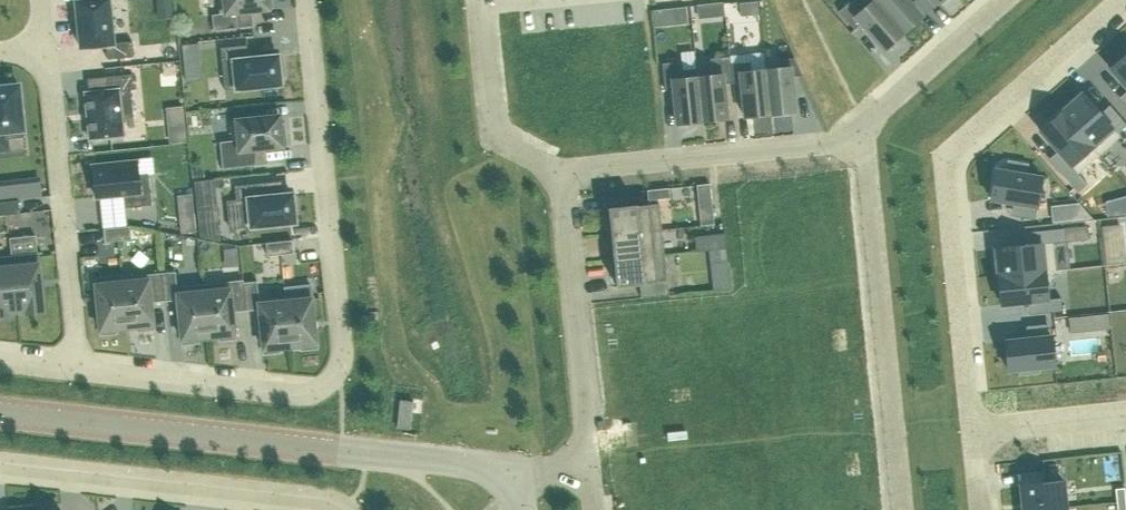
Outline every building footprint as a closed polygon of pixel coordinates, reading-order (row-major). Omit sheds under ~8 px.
[(76,2),(78,20),(79,30),(81,48),(106,46),(108,60),(134,57),(133,42),(114,43),(110,0),(91,0),(76,2)] [(212,15),(214,31),(241,28),(239,13),(274,9),(273,0),(219,0),(220,14),(212,15)] [(838,12),(854,30),(861,24),(884,51),(903,34),(873,0),(865,0),(859,5),(854,0),(852,0),(838,12)] [(903,34),(922,17),(907,0),(873,0),(903,34)] [(721,2),(709,4),(710,19),(723,17),(721,2)] [(756,3),(738,4),(740,18),(758,16),(756,3)] [(828,6),(818,15),(823,21),(833,12),(828,6)] [(685,7),(676,8),(678,24),(687,23),(685,7)] [(247,45),(221,48),(225,91),(281,85),(280,75),(285,75),(283,58),(279,58),(278,56),(249,59),(247,45)] [(555,76),(527,78),(530,107),(561,105),(561,107),(566,106),(566,104),(578,103),(576,83),(591,82),(587,47),(572,48),(574,63),(554,66),(555,76)] [(764,53),(730,57),(731,65),(733,83),(742,82),(745,118),(770,115),(766,70),(764,53)] [(1110,69),(1125,86),(1125,55),(1110,69)] [(711,67),(697,69),(703,122),(716,121),(728,120),(727,117),(724,84),(733,83),(731,65),(730,57),(710,59),(711,67)] [(780,68),(766,70),(770,115),(795,113),(792,77),(802,76),(794,58),(779,60),(780,68)] [(682,62),(662,64),(665,90),(674,89),(678,125),(703,122),(697,69),(683,70),(682,62)] [(108,91),(86,93),(88,112),(87,112),(88,121),(89,121),(90,140),(124,136),(122,119),(134,118),(131,90),(135,90),(133,74),(106,77),(108,91)] [(26,155),(25,137),(19,85),(0,87),(0,158),(26,155)] [(1061,112),(1099,155),(1120,137),(1125,144),(1125,124),(1110,105),(1100,114),(1082,94),(1061,112)] [(181,107),(164,109),(168,144),(185,143),(181,107)] [(1061,112),(1040,131),(1078,174),(1099,155),(1061,112)] [(233,140),(220,142),(223,169),(258,165),(256,150),(288,146),(285,123),(281,123),(280,116),(231,121),(233,140)] [(996,171),(991,199),(1037,206),(1042,178),(1026,175),(1028,164),(1008,161),(1006,172),(996,171)] [(138,162),(93,166),(96,197),(124,195),(126,208),(152,205),(149,175),(139,176),(138,162)] [(1078,173),(1068,182),(1077,193),(1087,184),(1078,174),(1078,173)] [(237,201),(228,202),(230,229),(246,227),(246,228),(296,223),(295,213),(299,213),(297,196),(293,196),(293,194),(263,197),(262,183),(235,186),(237,201)] [(215,189),(196,191),(199,228),(219,226),(215,189)] [(0,203),(0,216),(20,214),(19,200),(0,203)] [(659,203),(609,209),(611,235),(662,230),(659,203)] [(1078,203),(1072,204),(1074,220),(1091,218),(1078,203)] [(712,204),(699,206),(700,217),(701,226),(714,224),(713,215),(712,204)] [(733,221),(724,222),(725,236),(734,235),(733,221)] [(1121,224),(1102,226),(1104,243),(1123,241),(1121,224)] [(130,226),(104,229),(105,242),(132,239),(130,226)] [(1065,228),(1066,242),(1087,239),(1086,226),(1065,228)] [(1065,228),(1056,229),(1057,243),(1066,242),(1065,228)] [(662,230),(611,235),(614,260),(656,256),(656,257),(665,256),(665,255),(662,230)] [(715,236),(708,237),(709,250),(717,249),(726,249),(724,235),(715,236)] [(36,236),(9,238),(11,256),(38,253),(36,236)] [(317,237),(293,240),(294,253),(319,250),(317,237)] [(293,240),(266,243),(268,256),(294,253),(293,240)] [(1053,243),(996,249),(999,276),(1045,272),(1045,273),(1056,272),(1053,243)] [(726,249),(717,249),(718,263),(727,262),(726,249)] [(38,253),(11,256),(17,312),(27,311),(27,315),(44,313),(38,253)] [(7,317),(7,313),(17,312),(11,256),(0,257),(0,317),(7,317)] [(656,256),(614,260),(617,286),(640,284),(641,297),(641,298),(669,296),(665,256),(656,257),(656,256)] [(776,259),(767,259),(769,273),(778,272),(776,259)] [(176,272),(162,273),(165,301),(178,300),(183,344),(199,343),(198,338),(209,337),(203,284),(177,287),(176,272)] [(1045,272),(999,276),(1001,304),(1048,299),(1045,273),(1045,272)] [(123,274),(122,274),(127,328),(138,326),(138,331),(154,329),(151,303),(165,301),(162,273),(123,277),(123,274)] [(122,274),(95,277),(101,335),(117,333),(116,329),(127,328),(122,274)] [(243,280),(203,284),(209,337),(219,336),(220,341),(236,339),(233,312),(247,311),(243,282),(243,280)] [(257,281),(243,282),(247,311),(260,310),(264,354),(280,352),(280,348),(290,347),(286,302),(260,304),(257,281)] [(311,285),(284,288),(286,302),(290,347),(301,346),(302,350),(317,348),(312,299),(311,285)] [(1061,298),(1052,299),(1054,312),(1063,311),(1061,298)] [(1108,314),(1088,316),(1090,331),(1109,329),(1108,314)] [(1052,337),(1005,342),(1008,370),(1019,369),(1019,376),(1039,374),(1039,367),(1055,366),(1052,337)] [(1021,485),(1023,509),(1042,509),(1066,507),(1064,481),(1021,485)] [(1125,488),(1116,489),(1117,502),(1125,501),(1125,488)] [(1117,502),(1118,509),(1125,509),(1125,502),(1125,501),(1117,502)]
